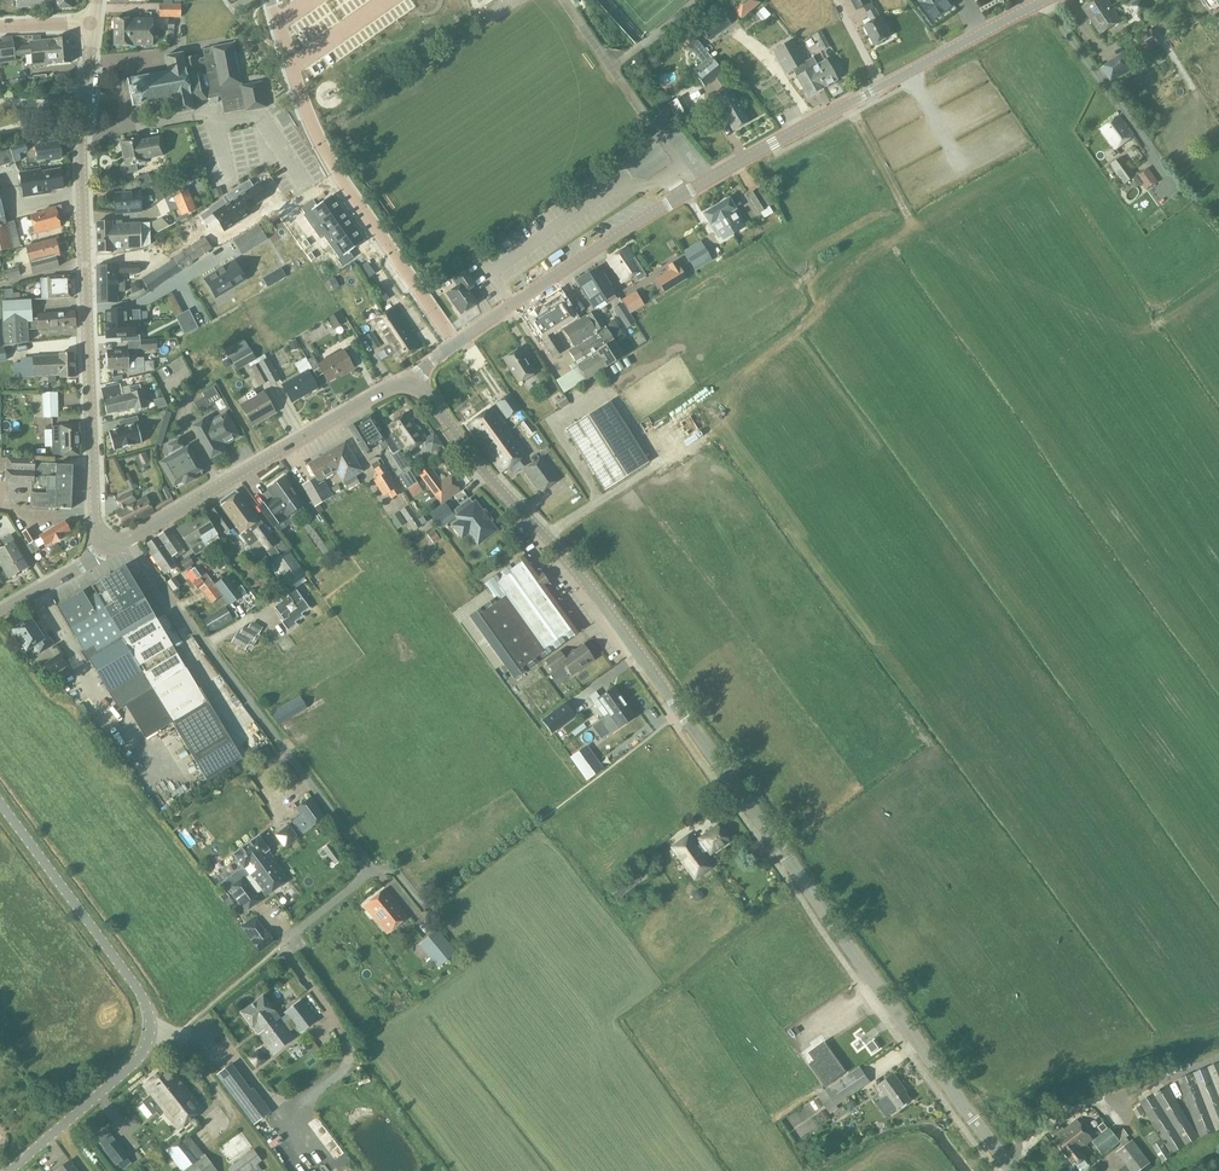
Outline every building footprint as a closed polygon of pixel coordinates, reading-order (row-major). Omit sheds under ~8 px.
[(17,8),(54,6),(55,10),(72,9),(71,0),(17,0),(17,8)] [(741,19),(761,3),(758,0),(734,0),(729,4),(741,19)] [(872,22),(866,26),(875,44),(890,36),(885,27),(887,25),(882,17),(880,18),(872,3),(873,3),(871,0),(850,0),(856,12),(865,7),(867,13),(872,22)] [(949,0),(918,0),(932,20),(953,6),(949,0)] [(1101,34),(1121,21),(1107,0),(1094,0),(1083,8),(1101,34)] [(160,18),(181,17),(181,4),(173,4),(163,5),(159,5),(160,18)] [(756,14),(763,22),(771,16),(764,8),(756,14)] [(701,28),(710,40),(732,24),(723,12),(701,28)] [(114,20),(114,46),(153,46),(152,19),(114,20)] [(1152,29),(1134,40),(1143,54),(1160,42),(1152,29)] [(685,36),(682,48),(693,50),(695,38),(690,31),(685,36)] [(823,51),(830,48),(821,31),(812,36),(815,42),(817,41),(823,51)] [(34,41),(30,42),(32,54),(38,54),(38,51),(48,50),(49,51),(70,49),(69,38),(42,41),(42,35),(34,36),(34,41)] [(0,43),(0,58),(16,56),(14,48),(13,41),(0,43)] [(797,77),(796,78),(807,97),(835,82),(824,62),(817,66),(813,58),(804,63),(792,41),(774,51),(787,73),(793,70),(797,77)] [(194,112),(192,103),(207,100),(210,99),(213,104),(217,103),(218,97),(221,97),(225,114),(245,110),(246,112),(266,108),(261,83),(241,87),(233,43),(211,47),(211,48),(203,50),(205,58),(200,59),(200,61),(198,62),(196,57),(184,59),(183,53),(182,53),(182,52),(165,56),(168,72),(127,80),(132,107),(173,99),(176,115),(194,112)] [(24,46),(14,48),(16,56),(26,55),(24,46)] [(38,54),(32,54),(33,66),(71,62),(70,49),(49,51),(48,50),(38,51),(38,54)] [(1111,82),(1136,67),(1127,53),(1102,68),(1111,82)] [(705,88),(724,73),(713,59),(705,66),(706,67),(695,76),(705,88)] [(716,99),(734,130),(749,122),(730,90),(716,99)] [(689,115),(686,109),(675,115),(678,121),(689,115)] [(661,114),(654,119),(660,129),(668,124),(661,114)] [(1120,150),(1138,136),(1123,117),(1105,130),(1120,150)] [(138,172),(137,165),(146,163),(145,160),(163,157),(159,138),(142,142),(141,139),(120,143),(125,167),(126,167),(127,174),(138,172)] [(62,157),(60,142),(35,146),(37,161),(50,159),(50,161),(59,160),(59,157),(62,157)] [(10,148),(10,149),(14,163),(30,158),(25,143),(10,148)] [(1142,151),(1131,154),(1138,176),(1149,172),(1142,151)] [(1137,176),(1123,156),(1110,165),(1124,185),(1137,176)] [(50,191),(62,189),(62,186),(64,186),(63,178),(61,178),(59,170),(40,173),(40,171),(20,174),(23,198),(44,194),(50,192),(50,191)] [(138,179),(127,184),(130,192),(140,187),(141,188),(150,184),(146,178),(139,181),(138,179)] [(150,183),(159,202),(165,198),(157,180),(150,183)] [(244,192),(237,196),(247,212),(266,200),(258,186),(254,189),(251,185),(244,190),(244,192)] [(242,187),(235,191),(237,196),(244,192),(242,187)] [(188,188),(172,195),(181,217),(197,210),(188,188)] [(765,204),(756,190),(748,195),(757,209),(765,204)] [(230,204),(212,215),(223,232),(250,216),(247,212),(237,196),(235,191),(226,197),(230,204)] [(113,196),(115,215),(141,213),(139,193),(113,196)] [(341,209),(333,197),(318,207),(308,214),(316,226),(341,209)] [(729,198),(718,205),(735,233),(743,228),(741,224),(744,223),(736,210),(729,198)] [(314,201),(302,209),(306,216),(308,214),(318,207),(314,201)] [(735,233),(718,205),(703,214),(710,225),(718,238),(720,237),(723,240),(735,233)] [(35,234),(35,233),(61,227),(59,218),(64,217),(61,206),(42,210),(43,213),(30,216),(33,226),(29,228),(31,235),(35,234)] [(349,220),(341,209),(316,226),(324,237),(349,220)] [(0,219),(0,251),(20,247),(18,234),(9,236),(5,218),(0,219)] [(357,231),(349,220),(324,237),(332,249),(357,231)] [(139,223),(139,224),(122,225),(122,222),(96,223),(97,253),(113,253),(113,250),(141,249),(141,248),(145,248),(151,245),(150,223),(139,223)] [(259,226),(234,242),(242,254),(266,239),(259,226)] [(365,243),(357,231),(332,249),(340,260),(350,253),(365,243)] [(58,267),(56,257),(60,256),(55,239),(26,246),(30,263),(33,273),(58,267)] [(310,247),(306,241),(302,244),(306,250),(310,247)] [(713,260),(701,241),(683,252),(695,271),(713,260)] [(635,258),(634,258),(627,247),(607,260),(622,283),(634,276),(638,281),(646,276),(635,258)] [(338,261),(342,267),(354,259),(350,253),(340,260),(338,261)] [(315,260),(311,254),(307,257),(311,263),(315,260)] [(243,266),(247,273),(257,267),(253,260),(243,266)] [(150,291),(178,273),(170,262),(148,276),(147,275),(142,279),(150,291)] [(217,273),(205,280),(216,298),(245,280),(234,262),(223,269),(222,270),(223,270),(218,273),(217,273)] [(665,275),(657,280),(661,286),(665,292),(676,286),(684,281),(687,279),(681,271),(676,262),(669,266),(672,271),(665,275)] [(361,267),(369,279),(375,274),(368,263),(361,267)] [(119,265),(119,274),(140,273),(140,265),(119,265)] [(125,281),(117,281),(116,266),(96,267),(97,304),(117,303),(117,292),(125,292),(125,281)] [(21,276),(19,268),(4,272),(6,279),(21,276)] [(286,277),(281,268),(272,273),(277,282),(286,277)] [(614,294),(597,268),(577,281),(594,307),(605,300),(606,302),(614,297),(612,295),(614,294)] [(356,296),(368,291),(358,269),(346,274),(356,296)] [(460,312),(462,314),(478,302),(469,290),(476,284),(467,271),(454,280),(459,286),(447,293),(455,305),(455,307),(458,311),(460,312)] [(375,278),(379,285),(391,278),(386,272),(375,278)] [(42,299),(48,299),(71,298),(70,276),(47,277),(47,279),(41,279),(42,299)] [(334,290),(340,287),(335,279),(329,282),(334,290)] [(2,302),(20,301),(20,293),(13,293),(13,289),(2,290),(3,293),(2,293),(2,302)] [(2,293),(0,293),(0,310),(3,309),(3,322),(4,342),(4,347),(29,342),(28,330),(39,329),(48,328),(48,331),(56,330),(55,328),(75,326),(74,313),(38,315),(38,319),(33,320),(31,300),(20,301),(2,302),(2,293)] [(637,295),(624,303),(630,313),(643,306),(637,295)] [(397,306),(413,329),(428,319),(413,296),(397,306)] [(526,317),(541,340),(573,319),(559,296),(526,317)] [(619,306),(615,309),(620,316),(624,323),(628,321),(632,318),(628,311),(623,304),(619,306)] [(395,306),(383,313),(395,333),(394,335),(395,337),(393,339),(395,343),(404,357),(421,347),(395,306)] [(173,313),(175,317),(183,313),(181,309),(173,313)] [(107,323),(106,323),(106,324),(120,323),(135,323),(141,322),(141,316),(140,310),(134,311),(127,311),(117,311),(106,312),(107,317),(107,323)] [(624,357),(615,341),(605,327),(597,314),(595,310),(587,316),(588,319),(566,333),(575,347),(568,351),(578,366),(556,379),(564,393),(586,379),(587,380),(624,357)] [(347,322),(340,311),(327,319),(334,330),(347,322)] [(191,314),(185,318),(192,331),(198,328),(191,314)] [(383,314),(371,321),(388,346),(383,349),(389,358),(393,355),(397,362),(404,357),(393,339),(395,337),(394,335),(395,333),(383,314)] [(120,323),(106,324),(106,331),(107,338),(114,337),(125,337),(126,339),(126,342),(133,342),(140,342),(140,341),(140,338),(140,335),(138,335),(135,336),(135,329),(135,323),(120,323)] [(366,337),(375,351),(381,346),(372,332),(366,336),(361,328),(353,332),(359,341),(366,337)] [(553,333),(541,340),(553,359),(565,351),(553,333)] [(141,351),(157,350),(156,340),(140,341),(140,342),(141,351)] [(230,358),(237,371),(257,360),(249,347),(230,358)] [(128,350),(128,351),(117,351),(117,353),(108,353),(108,369),(129,368),(129,367),(138,367),(137,359),(139,359),(138,349),(128,350)] [(519,349),(504,359),(518,382),(534,372),(519,349)] [(317,377),(323,374),(328,383),(353,368),(343,351),(319,365),(312,353),(306,357),(317,377)] [(56,383),(56,376),(60,376),(60,378),(75,378),(74,354),(59,354),(59,356),(33,357),(33,358),(19,363),(13,363),(14,376),(22,376),(22,377),(33,377),(48,376),(48,383),(56,383)] [(304,355),(293,362),(299,371),(310,364),(304,355)] [(281,380),(268,358),(267,359),(266,357),(258,361),(259,363),(251,367),(257,377),(255,378),(259,387),(269,382),(271,385),(281,380)] [(222,362),(224,366),(228,367),(232,365),(229,358),(222,362)] [(282,386),(292,402),(317,388),(307,372),(282,386)] [(101,390),(107,416),(135,409),(135,412),(147,410),(143,391),(131,394),(130,387),(121,389),(120,386),(101,390)] [(246,397),(249,402),(240,407),(251,426),(274,412),(263,394),(258,397),(255,392),(252,391),(247,394),(246,397)] [(59,417),(58,392),(43,393),(43,418),(59,417)] [(511,394),(497,404),(508,419),(522,409),(511,394)] [(565,397),(556,402),(561,409),(570,404),(565,397)] [(205,398),(194,404),(199,412),(209,406),(205,398)] [(648,463),(610,402),(566,429),(605,491),(648,463)] [(493,407),(467,425),(484,449),(510,431),(493,407)] [(696,434),(688,410),(679,414),(688,437),(696,434)] [(166,412),(156,445),(161,446),(171,414),(166,412)] [(207,419),(193,428),(211,459),(225,451),(223,447),(240,437),(226,413),(209,423),(207,419)] [(418,427),(408,413),(388,427),(406,453),(427,439),(419,426),(418,427)] [(388,433),(384,436),(371,416),(358,424),(357,423),(348,428),(364,454),(379,444),(383,451),(389,446),(395,455),(400,452),(388,433)] [(110,431),(109,432),(114,450),(142,443),(137,425),(139,425),(137,417),(122,421),(124,427),(110,431)] [(526,427),(531,424),(528,419),(523,423),(522,423),(525,428),(526,427)] [(53,456),(61,455),(61,456),(78,456),(78,426),(61,426),(61,427),(52,427),(53,456)] [(527,454),(510,431),(484,449),(501,473),(527,454)] [(164,457),(166,460),(160,464),(174,487),(183,482),(185,486),(195,480),(193,477),(202,471),(188,448),(184,450),(178,441),(168,447),(172,453),(164,457)] [(319,482),(336,472),(343,483),(363,472),(345,442),(308,464),(319,482)] [(138,453),(142,464),(148,462),(144,451),(138,453)] [(544,456),(523,471),(540,494),(560,479),(544,456)] [(374,481),(383,496),(388,493),(391,499),(401,493),(383,464),(380,466),(377,461),(371,465),(379,478),(374,481)] [(454,465),(451,461),(444,466),(452,477),(461,470),(456,463),(454,465)] [(419,475),(432,492),(443,483),(430,467),(419,475)] [(417,483),(409,471),(400,477),(407,489),(417,483)] [(302,507),(305,506),(289,483),(290,482),(285,475),(279,480),(280,481),(268,490),(274,498),(269,502),(268,500),(259,507),(274,527),(284,520),(282,518),(285,516),(287,518),(290,515),(291,517),(303,509),(302,507)] [(36,476),(36,491),(62,492),(63,477),(47,476),(36,476)] [(318,487),(313,479),(303,485),(316,507),(328,499),(320,485),(318,487)] [(332,488),(335,493),(341,489),(338,485),(332,488)] [(167,487),(160,490),(165,502),(172,499),(167,487)] [(35,506),(45,506),(62,507),(62,492),(36,491),(35,506)] [(120,508),(121,510),(114,513),(123,530),(153,514),(145,497),(128,506),(127,504),(136,500),(132,491),(115,499),(119,508),(120,508)] [(221,502),(221,503),(222,505),(221,506),(238,530),(249,545),(251,547),(259,541),(268,553),(269,552),(275,561),(290,551),(280,537),(275,540),(258,516),(256,517),(247,505),(239,493),(237,495),(236,493),(234,493),(221,502)] [(458,516),(478,543),(495,530),(488,521),(490,520),(485,513),(483,514),(475,503),(473,505),(469,500),(456,510),(459,515),(458,516)] [(445,503),(430,514),(438,526),(454,515),(445,503)] [(320,505),(315,508),(320,515),(324,511),(320,505)] [(423,526),(409,505),(400,511),(414,532),(423,526)] [(233,528),(217,506),(209,511),(226,533),(233,528)] [(398,529),(406,524),(398,512),(390,517),(398,529)] [(191,522),(207,548),(220,540),(216,534),(204,514),(191,522)] [(419,520),(423,526),(431,520),(427,514),(419,520)] [(64,522),(39,536),(45,545),(53,541),(54,544),(64,538),(62,536),(70,531),(69,529),(69,527),(68,525),(66,524),(64,522)] [(207,548),(191,522),(178,530),(190,549),(191,548),(196,556),(207,548)] [(38,539),(31,527),(21,533),(28,545),(38,539)] [(158,537),(171,557),(175,555),(177,559),(185,553),(183,549),(169,529),(158,537)] [(440,538),(435,531),(429,535),(434,542),(440,538)] [(8,578),(29,566),(10,535),(1,541),(4,546),(0,549),(0,564),(8,578)] [(171,557),(158,537),(145,546),(165,574),(177,566),(171,557)] [(247,546),(241,551),(249,561),(255,557),(247,546)] [(288,552),(273,563),(276,566),(275,568),(278,572),(280,572),(281,574),(279,575),(279,578),(280,580),(288,590),(288,591),(288,593),(287,593),(280,598),(282,601),(274,607),(281,616),(283,614),(286,619),(281,622),(288,631),(297,624),(295,622),(303,616),(302,614),(310,608),(303,599),(300,596),(300,595),(297,590),(296,591),(292,585),(306,575),(305,575),(288,552)] [(495,596),(469,615),(514,678),(541,659),(581,630),(548,585),(550,583),(540,570),(538,572),(526,555),(486,583),(495,596)] [(189,556),(181,562),(187,571),(192,567),(191,566),(195,564),(189,556)] [(100,597),(98,598),(153,690),(172,722),(206,703),(172,646),(181,641),(165,614),(156,619),(131,577),(130,577),(124,567),(93,585),(100,597)] [(197,581),(193,584),(198,591),(200,590),(206,598),(207,597),(212,603),(223,596),(206,574),(197,581)] [(215,585),(231,606),(243,596),(228,576),(215,585)] [(181,585),(175,577),(167,583),(173,591),(181,585)] [(153,690),(98,598),(82,608),(75,596),(57,607),(118,710),(153,690)] [(226,607),(203,620),(210,632),(233,620),(226,607)] [(18,627),(14,630),(21,641),(18,643),(23,650),(25,648),(26,650),(34,645),(41,652),(53,644),(45,632),(40,635),(38,632),(41,631),(37,625),(35,627),(30,620),(26,623),(23,621),(18,625),(18,627)] [(252,642),(258,633),(245,625),(240,633),(238,632),(231,642),(245,650),(251,641),(252,642)] [(558,652),(546,661),(553,671),(564,664),(572,675),(594,660),(583,645),(572,653),(571,652),(563,658),(558,652)] [(50,677),(71,665),(63,652),(43,665),(50,677)] [(74,696),(83,690),(78,684),(69,690),(74,696)] [(596,691),(588,697),(597,709),(602,705),(608,713),(624,702),(614,688),(600,697),(596,691)] [(300,696),(272,712),(277,722),(305,705),(300,696)] [(206,703),(172,722),(209,784),(243,762),(207,702),(206,703)] [(608,713),(600,719),(611,734),(619,728),(635,717),(624,702),(608,713)] [(78,709),(84,717),(90,713),(83,705),(78,709)] [(566,705),(543,721),(552,733),(574,716),(566,705)] [(586,725),(587,732),(594,731),(593,725),(597,724),(595,708),(578,710),(581,726),(586,725)] [(602,769),(600,766),(586,747),(572,758),(588,780),(595,775),(602,769)] [(194,766),(189,768),(195,781),(200,778),(194,766)] [(323,820),(310,801),(309,800),(296,809),(311,829),(323,820)] [(283,844),(296,838),(287,821),(274,827),(283,844)] [(702,854),(707,851),(709,855),(728,841),(717,826),(699,840),(701,843),(697,847),(688,835),(670,848),(695,881),(712,868),(702,854)] [(244,869),(245,868),(251,876),(247,879),(246,878),(245,878),(239,871),(226,881),(232,888),(230,890),(245,910),(248,908),(250,910),(262,900),(258,894),(262,890),(266,895),(288,879),(268,851),(269,850),(259,836),(233,855),(244,869)] [(344,857),(333,841),(324,847),(336,864),(344,857)] [(387,933),(407,917),(385,889),(365,906),(387,933)] [(692,894),(692,896),(693,898),(694,900),(696,901),(698,901),(700,900),(702,899),(702,897),(703,895),(702,893),(701,891),(699,891),(697,890),(695,891),(693,892),(692,894)] [(456,952),(437,929),(418,945),(438,968),(456,952)] [(273,941),(266,931),(252,942),(259,951),(273,941)] [(252,1004),(241,1012),(258,1034),(265,1044),(273,1054),(284,1046),(294,1038),(290,1032),(293,1030),(296,1028),(298,1031),(300,1034),(308,1028),(317,1022),(312,1015),(307,1008),(298,1014),(290,1020),(291,1022),(286,1026),(279,1018),(274,1011),(263,996),(252,1004)] [(302,1002),(285,1014),(290,1020),(298,1014),(307,1008),(302,1002)] [(872,1054),(879,1048),(873,1040),(866,1045),(872,1054)] [(825,1088),(846,1072),(824,1042),(808,1053),(814,1061),(809,1065),(825,1088)] [(231,1063),(216,1075),(236,1101),(252,1090),(251,1089),(231,1063)] [(1178,1079),(1200,1137),(1218,1130),(1218,1064),(1178,1079)] [(168,1065),(144,1086),(178,1129),(203,1109),(168,1065)] [(861,1066),(818,1096),(828,1111),(832,1109),(834,1112),(846,1104),(844,1101),(871,1082),(861,1066)] [(876,1104),(886,1118),(910,1100),(905,1093),(907,1092),(894,1075),(879,1086),(886,1097),(876,1104)] [(1143,1136),(1155,1128),(1171,1155),(1199,1138),(1167,1086),(1139,1102),(1152,1124),(1141,1133),(1143,1136)] [(252,1090),(236,1101),(254,1125),(272,1111),(253,1088),(251,1089),(252,1090)] [(852,1100),(848,1103),(847,1106),(849,1109),(852,1109),(856,1107),(857,1104),(855,1101),(852,1100)] [(1138,1118),(1144,1114),(1140,1107),(1134,1110),(1138,1118)] [(1085,1145),(1085,1146),(1093,1140),(1078,1121),(1064,1131),(1071,1139),(1068,1141),(1069,1143),(1072,1141),(1078,1148),(1082,1146),(1083,1147),(1085,1145)] [(1098,1127),(1103,1133),(1108,1129),(1104,1123),(1098,1127)] [(1064,1131),(1063,1132),(1057,1124),(1049,1130),(1055,1138),(1053,1139),(1074,1167),(1076,1166),(1080,1170),(1085,1170),(1089,1167),(1090,1164),(1085,1158),(1087,1157),(1081,1150),(1085,1146),(1085,1145),(1083,1147),(1082,1146),(1078,1148),(1072,1141),(1069,1143),(1068,1141),(1071,1139),(1064,1131)] [(1110,1128),(1093,1142),(1104,1156),(1129,1136),(1123,1129),(1115,1135),(1110,1128)] [(117,1166),(128,1156),(113,1139),(110,1135),(101,1142),(105,1148),(104,1149),(103,1150),(117,1166)] [(204,1155),(189,1136),(184,1140),(182,1137),(165,1150),(168,1153),(159,1159),(167,1170),(176,1163),(181,1170),(217,1170),(205,1154),(204,1155)] [(802,1136),(795,1142),(804,1151),(810,1145),(802,1136)] [(303,1137),(298,1140),(305,1152),(310,1149),(303,1137)] [(1133,1140),(1117,1153),(1130,1170),(1140,1170),(1151,1163),(1133,1140)] [(1153,1146),(1163,1163),(1171,1158),(1161,1141),(1153,1146)] [(229,1168),(231,1170),(248,1170),(262,1161),(253,1150),(229,1168)] [(70,1161),(56,1170),(77,1170),(70,1161)]
